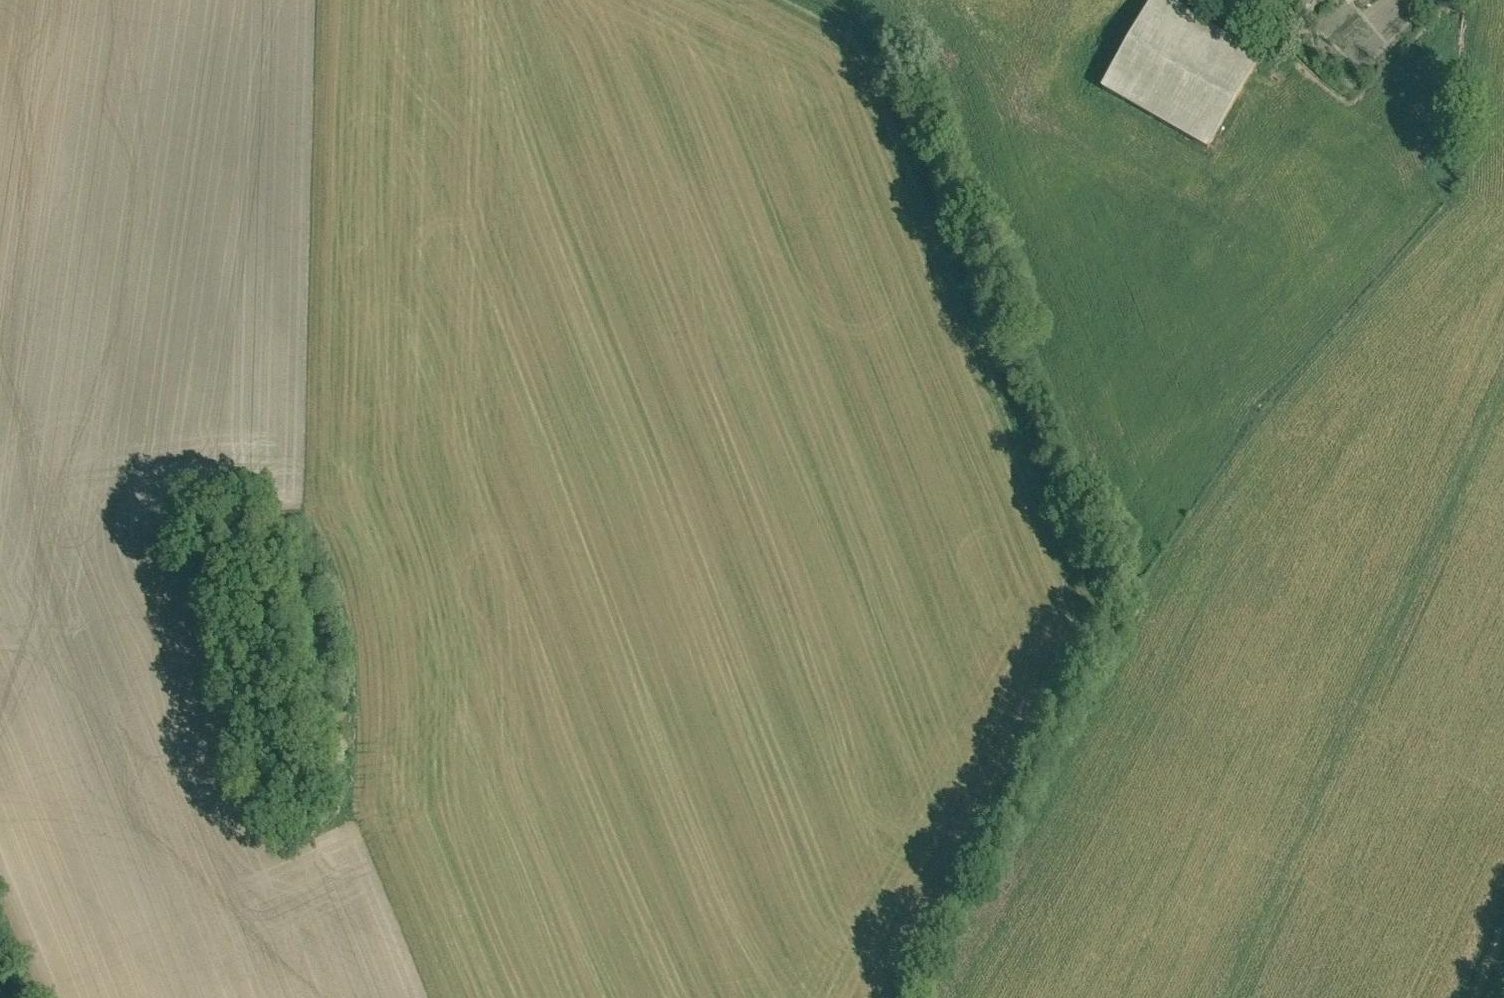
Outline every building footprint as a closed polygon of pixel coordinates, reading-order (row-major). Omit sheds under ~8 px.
[(1154,0),(1152,0),(1098,94),(1203,154),(1257,59),(1154,0)] [(1304,13),(1312,0),(1288,0),(1286,2),(1304,13)]
